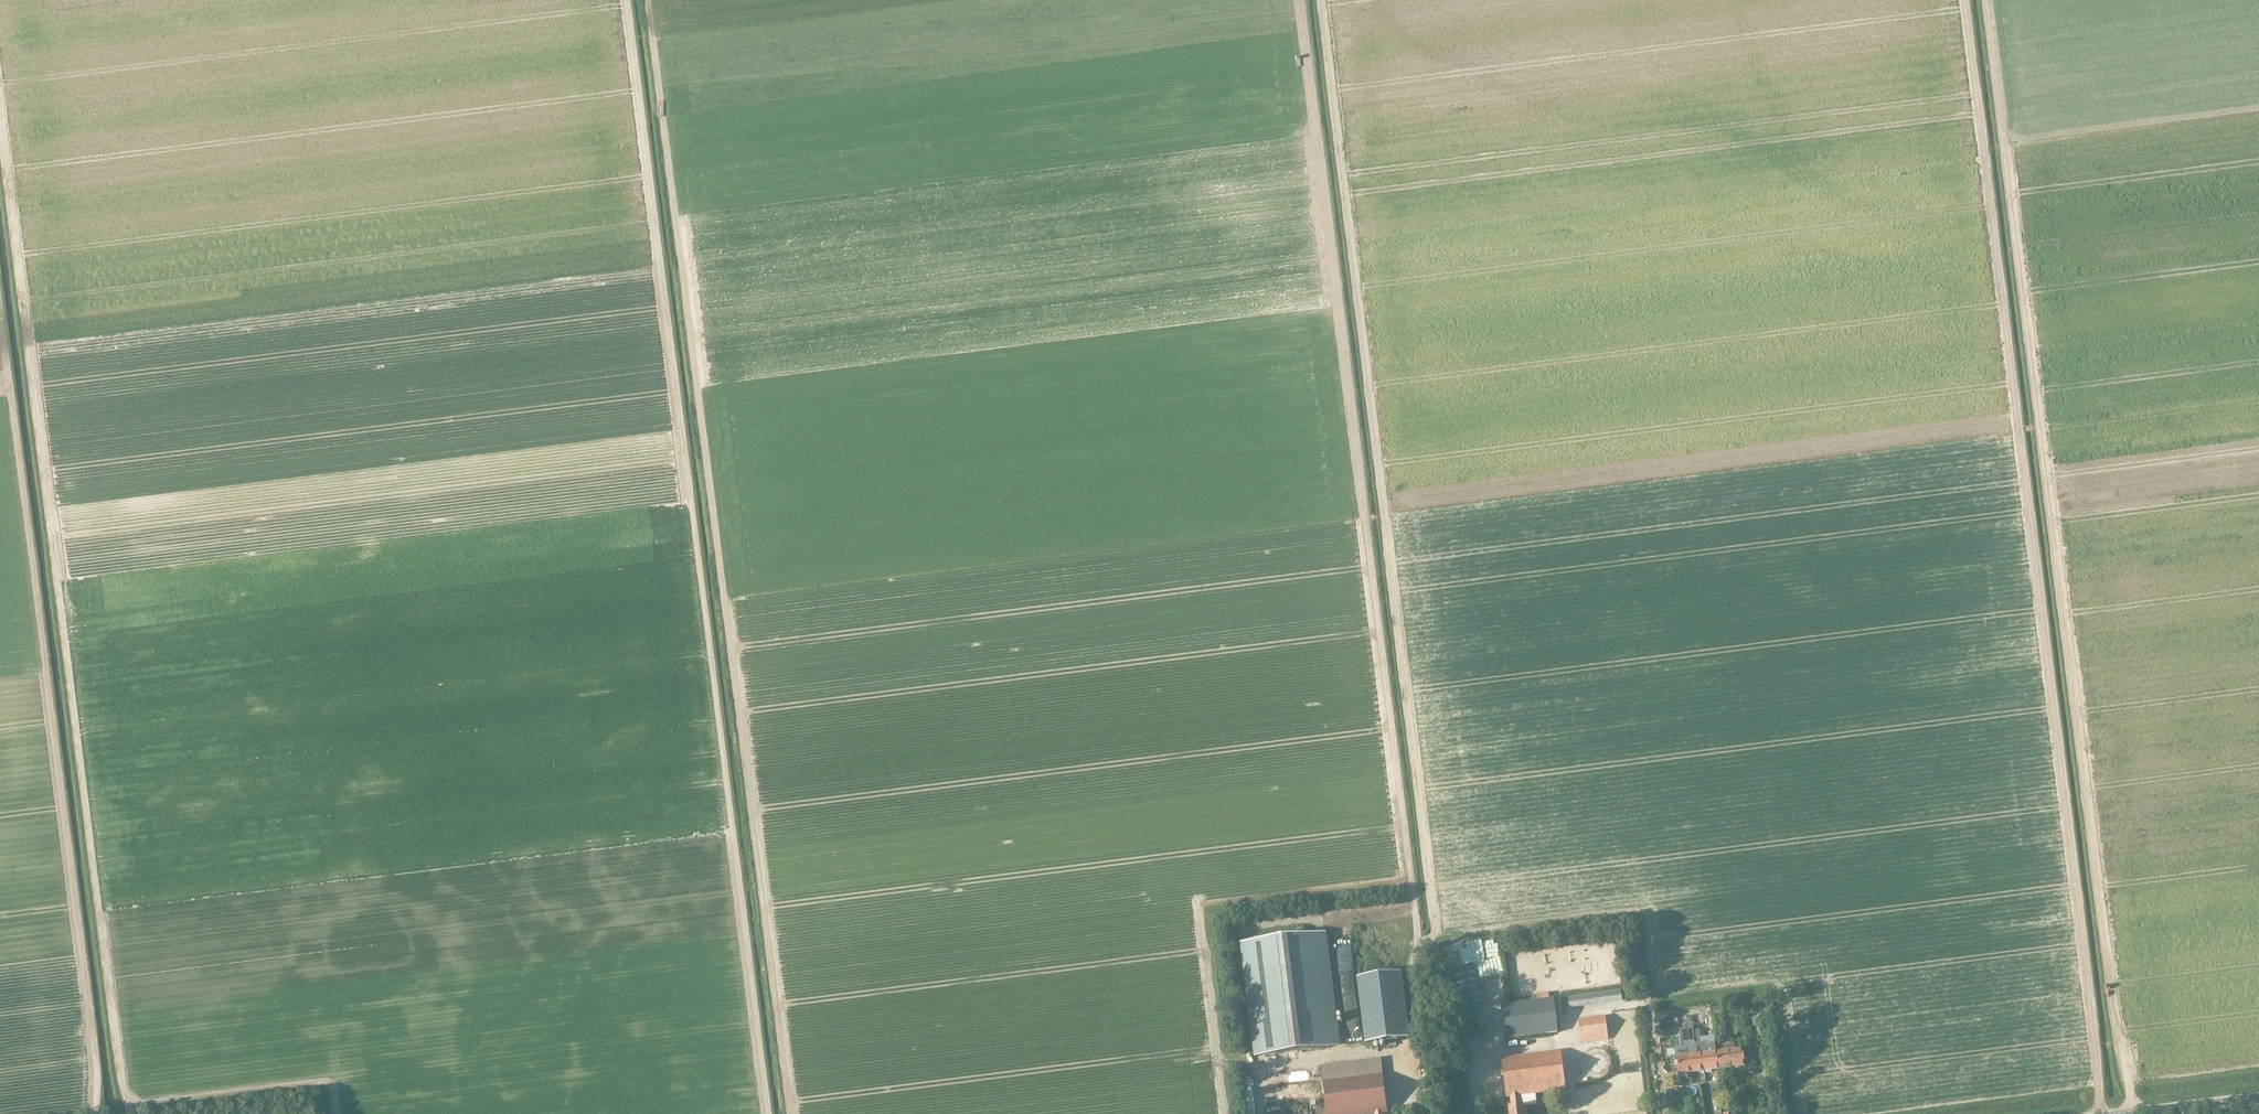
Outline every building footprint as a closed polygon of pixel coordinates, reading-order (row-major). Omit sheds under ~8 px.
[(1329,1047),(1315,935),(1241,944),(1255,1056),(1329,1047)] [(1460,1013),(1483,1008),(1473,965),(1451,970),(1460,1013)] [(1401,971),(1356,977),(1364,1043),(1409,1037),(1401,971)] [(1505,1040),(1558,1033),(1553,998),(1501,1005),(1505,1040)] [(1756,1036),(1764,1035),(1761,1016),(1751,1017),(1752,1025),(1755,1025),(1756,1036)] [(1608,1039),(1606,1028),(1605,1017),(1578,1020),(1581,1042),(1608,1039)] [(1466,1036),(1477,1034),(1474,1018),(1462,1021),(1466,1036)] [(1715,1026),(1717,1039),(1726,1038),(1724,1025),(1715,1026)] [(1704,1071),(1701,1047),(1701,1042),(1694,1043),(1692,1028),(1679,1029),(1681,1047),(1687,1046),(1688,1056),(1675,1058),(1677,1074),(1704,1071)] [(1728,1044),(1731,1068),(1745,1066),(1743,1049),(1735,1050),(1733,1043),(1728,1044)] [(1718,1069),(1731,1068),(1728,1044),(1723,1044),(1723,1052),(1716,1053),(1718,1069)] [(1718,1069),(1716,1053),(1709,1054),(1706,1046),(1701,1047),(1704,1071),(1718,1069)] [(1565,1090),(1560,1051),(1501,1058),(1506,1097),(1510,1097),(1511,1108),(1509,1108),(1509,1113),(1524,1113),(1523,1106),(1521,1106),(1520,1095),(1565,1090)] [(1321,1065),(1327,1113),(1383,1113),(1387,1113),(1380,1058),(1321,1065)]
